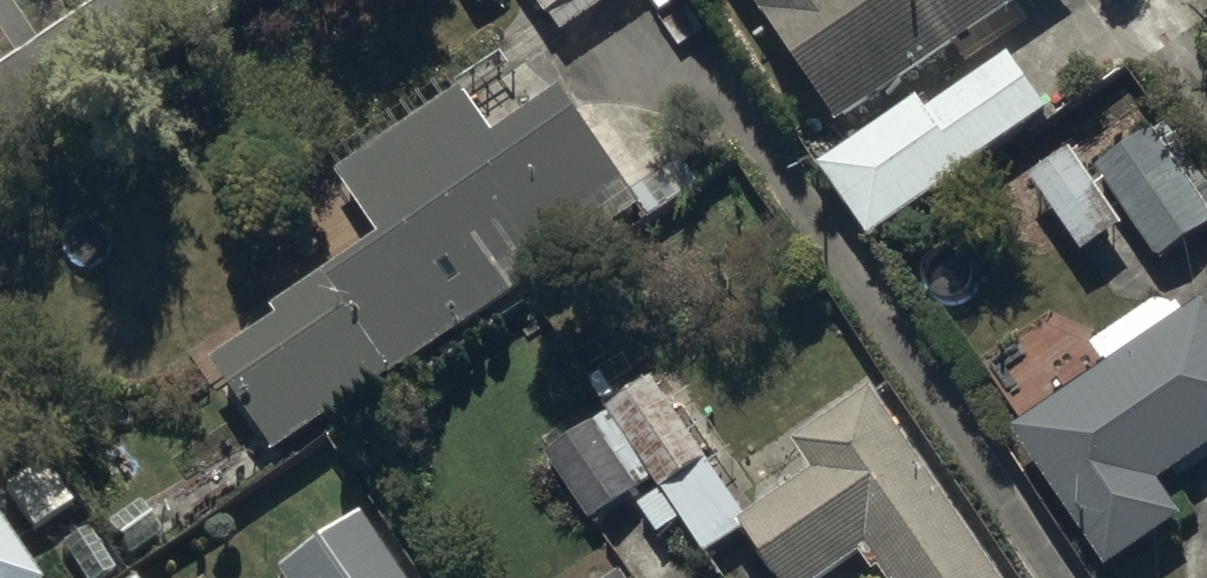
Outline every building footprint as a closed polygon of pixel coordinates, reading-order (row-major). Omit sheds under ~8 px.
[(563,38),(617,0),(536,0),(563,38)] [(1019,0),(761,0),(846,121),(1019,0)] [(926,97),(831,163),(826,166),(878,241),(975,173),(972,168),(1052,112),(1014,58),(937,112),(926,97)] [(216,367),(276,459),(646,218),(563,91),(499,132),(470,86),(339,171),(381,235),(272,306),(283,323),(216,367)] [(1158,131),(1096,175),(1076,147),(1033,177),(1089,256),(1136,222),(1164,262),(1206,232),(1206,199),(1158,131)] [(1206,455),(1206,304),(1196,312),(1177,285),(1098,343),(1113,363),(1018,432),(1115,566),(1189,513),(1168,484),(1206,455)] [(658,375),(551,451),(602,523),(641,495),(670,535),(688,523),(713,557),(747,533),(780,577),(829,577),(873,547),(895,577),(1013,577),(865,370),(725,469),(658,375)] [(369,509),(287,566),(295,577),(418,577),(369,509)] [(0,522),(0,577),(41,577),(0,522)]
